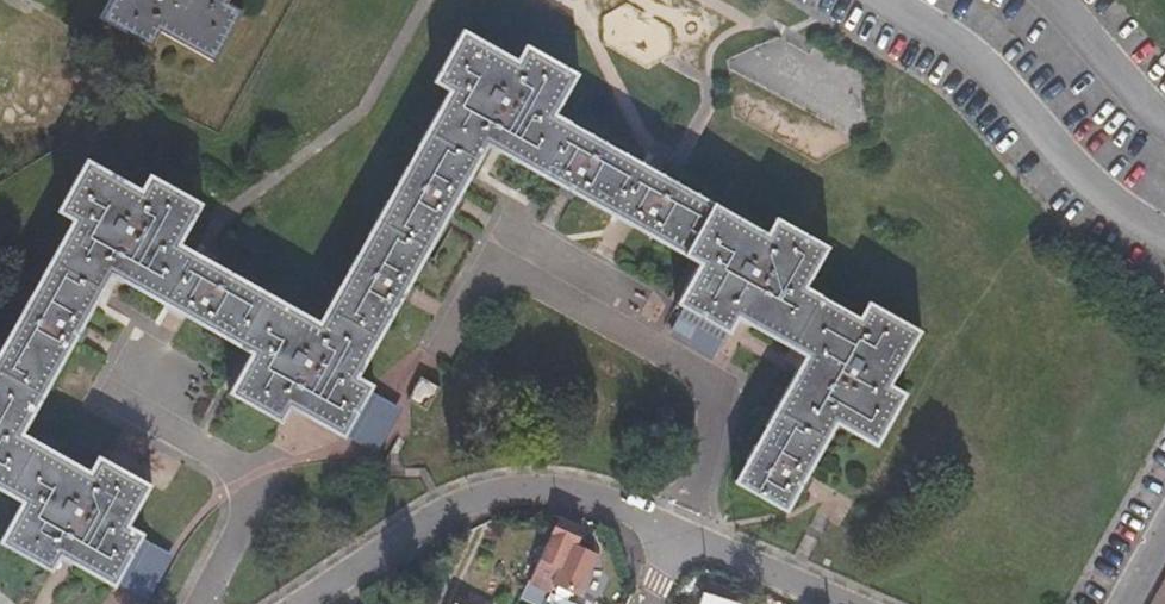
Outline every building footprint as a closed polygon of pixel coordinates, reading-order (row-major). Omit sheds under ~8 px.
[(105,26),(157,55),(165,40),(220,71),(251,16),(237,8),(242,0),(119,0),(105,26)] [(471,41),(442,92),(456,100),(328,333),(187,254),(209,214),(157,185),(149,199),(95,170),(66,222),(81,231),(0,376),(0,493),(32,511),(10,549),(63,579),(71,564),(123,593),(151,546),(129,533),(149,498),(97,469),(88,483),(21,446),(108,287),(249,364),(228,403),(279,432),(288,417),(342,447),(371,394),(357,386),(485,156),(697,274),(676,312),(729,341),(737,326),(806,365),(735,492),(787,521),(839,433),(879,456),(910,404),(894,395),(924,341),(873,312),(864,327),(809,296),(832,254),(782,226),(772,242),(560,125),(583,83),(530,54),(522,69),(471,41)] [(439,399),(420,388),(406,411),(426,422),(439,399)] [(577,535),(555,525),(526,587),(548,597),(552,589),(577,599),(593,561),(578,554),(570,550),(577,535)] [(585,539),(577,535),(570,550),(578,554),(585,539)] [(526,587),(520,602),(524,603),(533,603),(538,592),(526,587)]
